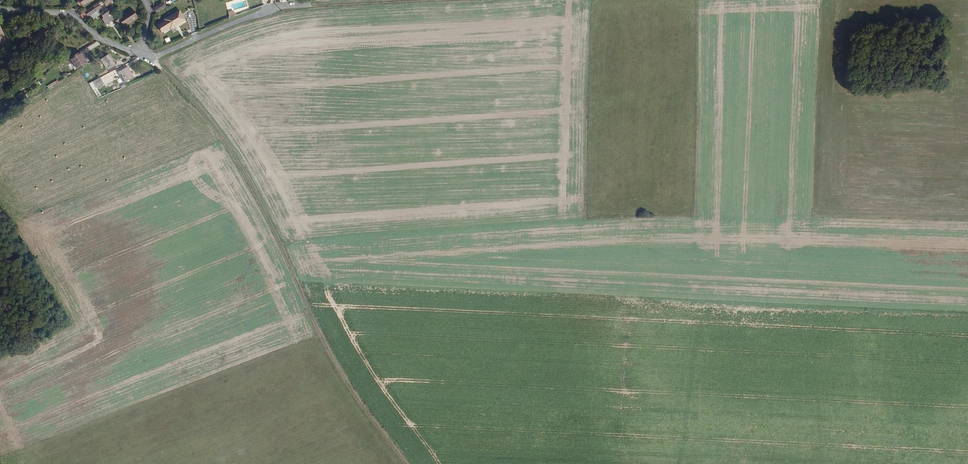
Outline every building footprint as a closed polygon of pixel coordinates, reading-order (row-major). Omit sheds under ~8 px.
[(114,0),(104,0),(103,1),(108,8),(114,0)] [(115,19),(108,9),(107,10),(101,13),(100,12),(98,13),(98,12),(99,11),(102,9),(100,4),(94,6),(88,11),(81,15),(84,20),(89,17),(92,22),(100,16),(103,20),(102,21),(106,25),(115,19)] [(157,13),(165,8),(163,4),(154,9),(157,13)] [(118,16),(115,19),(118,24),(121,22),(125,27),(139,18),(133,9),(119,18),(118,16)] [(170,29),(177,25),(177,26),(185,21),(179,12),(165,21),(165,22),(158,27),(162,34),(169,29),(170,29)] [(33,44),(42,38),(44,40),(48,37),(42,28),(30,36),(28,34),(23,37),(24,39),(24,40),(30,49),(34,46),(33,44)] [(34,46),(44,40),(42,38),(33,44),(34,46)] [(86,66),(78,54),(69,59),(76,72),(86,66)] [(113,67),(107,56),(99,60),(105,72),(113,67)] [(124,84),(133,79),(128,68),(118,73),(124,84)] [(100,87),(96,80),(90,83),(93,91),(100,87)]
